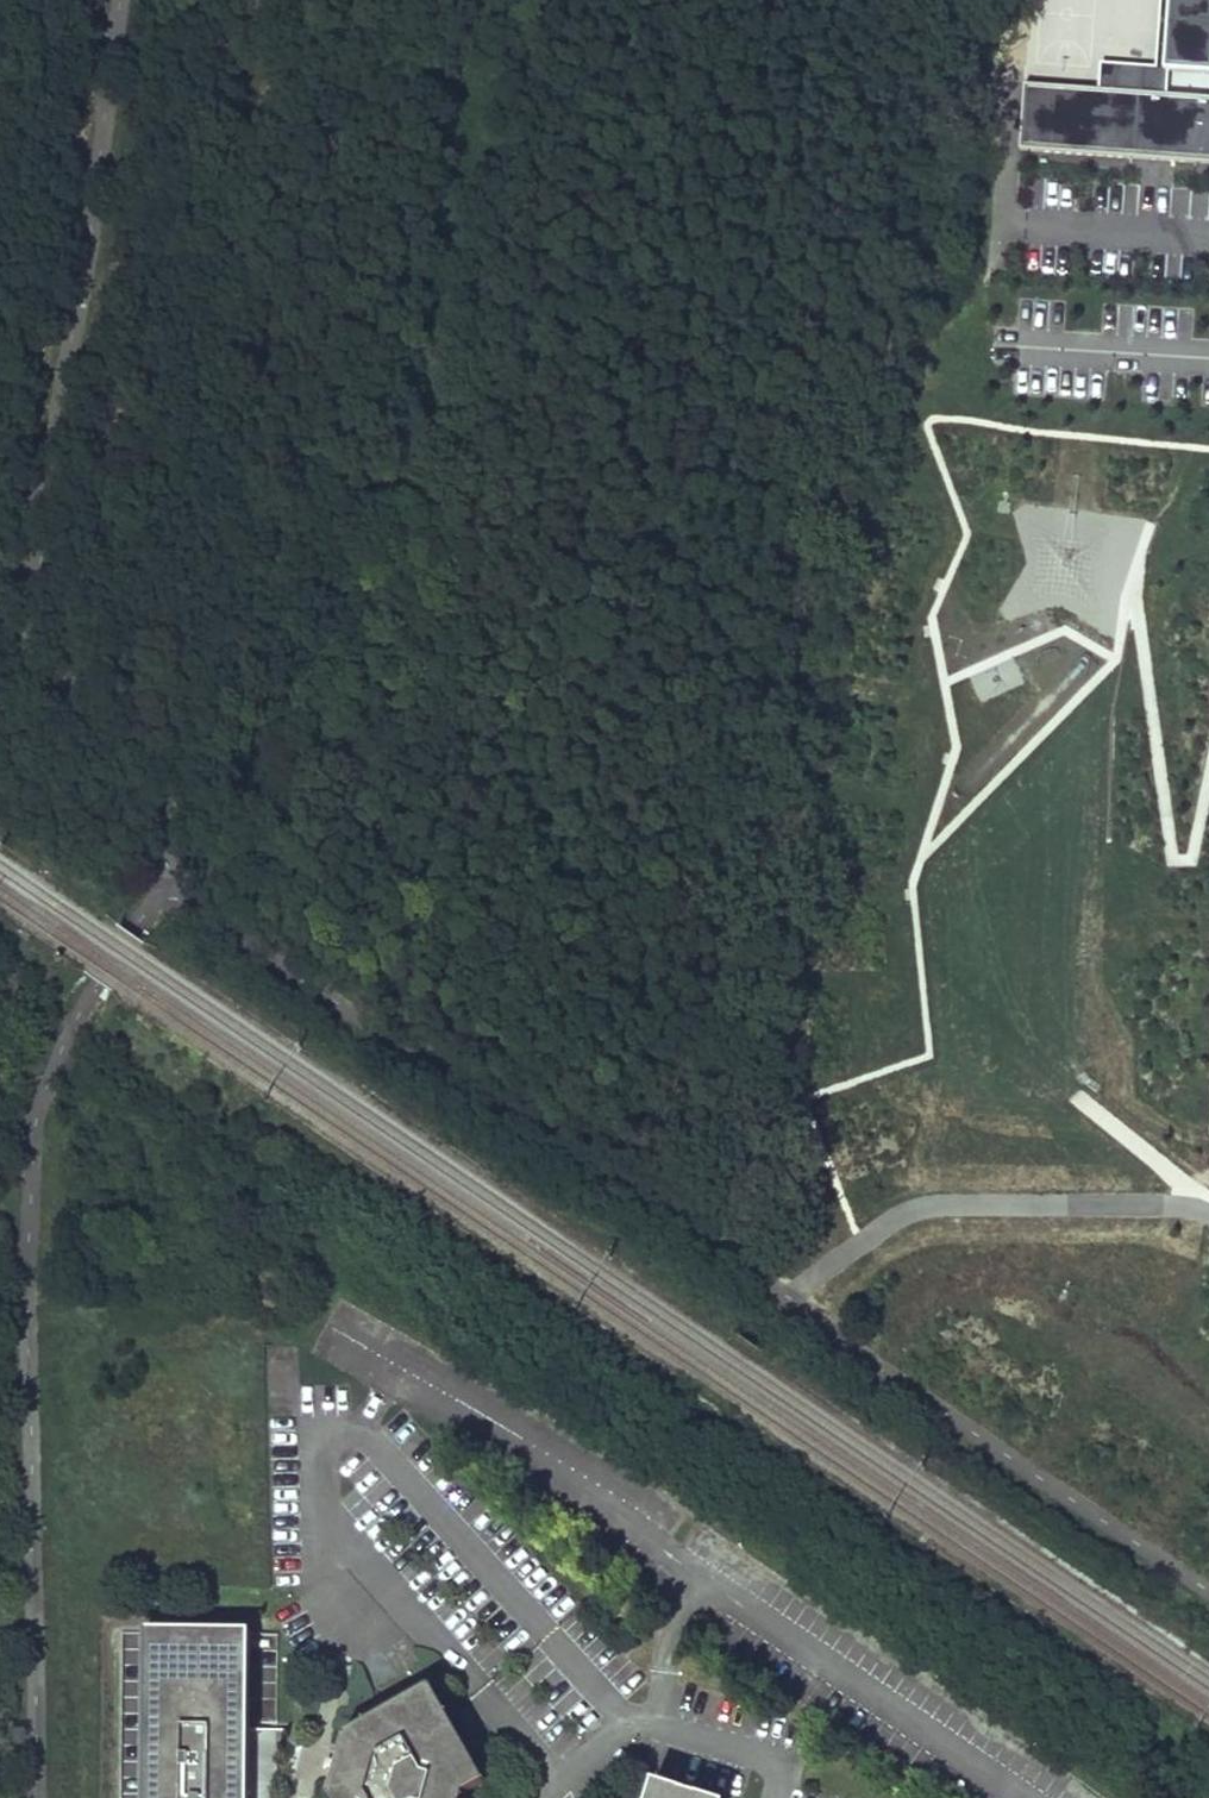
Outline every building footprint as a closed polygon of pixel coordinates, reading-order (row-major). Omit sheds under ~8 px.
[(1158,69),(1101,65),(1099,91),(1025,86),(1020,154),(1208,167),(1208,0),(1163,0),(1158,69)] [(252,1634),(146,1633),(145,1797),(250,1797),(252,1634)] [(432,1686),(344,1734),(327,1796),(328,1797),(464,1797),(465,1794),(485,1783),(432,1686)] [(283,1755),(281,1730),(259,1731),(260,1756),(283,1755)] [(655,1782),(650,1797),(707,1797),(655,1782)]
